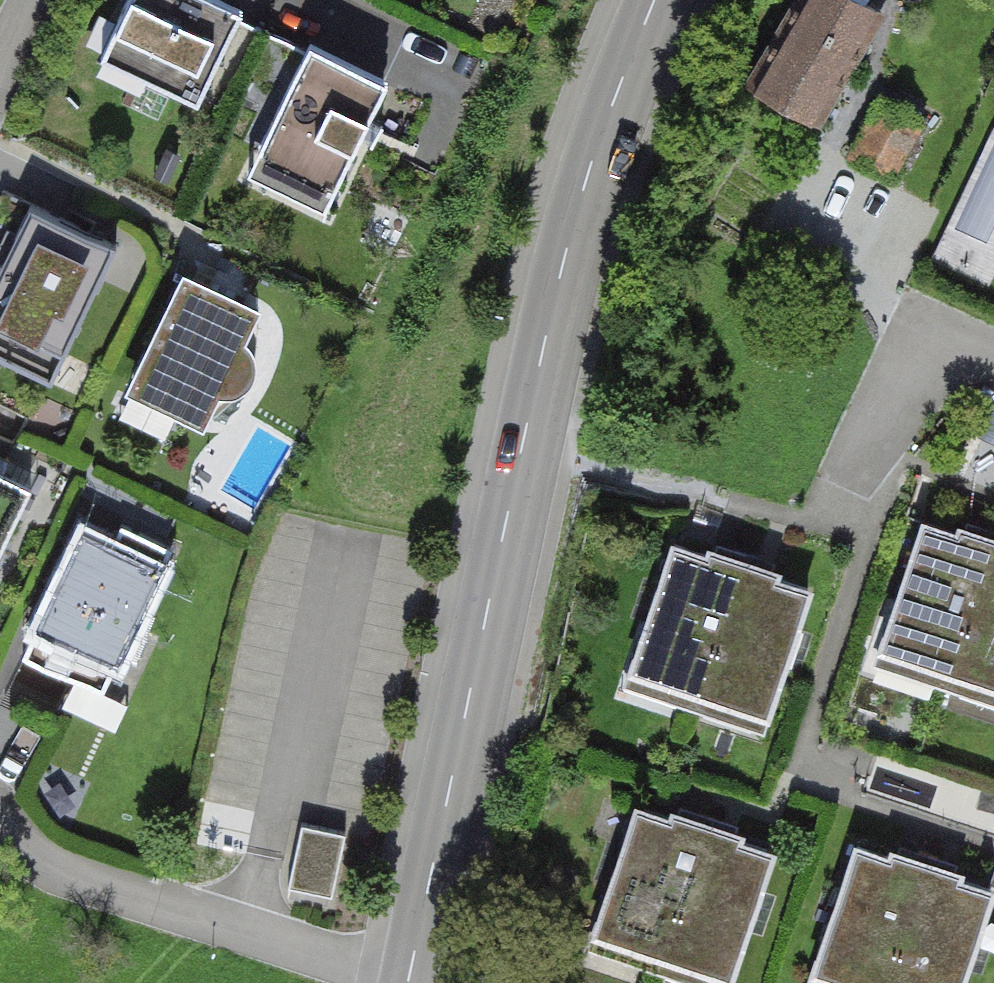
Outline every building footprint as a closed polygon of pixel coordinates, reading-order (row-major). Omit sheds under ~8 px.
[(206,0),(125,0),(97,59),(191,104),(235,14),(206,0)] [(852,0),(805,0),(756,85),(824,124),(885,19),(852,0)] [(326,228),(392,89),(305,47),(238,186),(326,228)] [(876,84),(854,141),(907,161),(929,104),(876,84)] [(29,209),(0,269),(0,358),(50,382),(113,249),(29,209)] [(259,316),(181,279),(126,396),(204,433),(219,401),(234,398),(245,388),(251,367),(242,353),(259,316)] [(0,478),(0,550),(29,492),(0,478)] [(924,519),(876,658),(946,683),(993,546),(993,543),(924,519)] [(21,664),(99,699),(168,551),(121,530),(112,548),(81,534),(21,664)] [(741,569),(670,546),(627,681),(697,704),(741,569)] [(946,683),(993,699),(993,546),(946,683)] [(811,592),(741,569),(697,704),(768,727),(811,592)] [(702,839),(633,816),(593,940),(662,962),(702,839)] [(332,898),(345,839),(300,829),(287,888),(332,898)] [(702,839),(662,962),(726,982),(731,982),(771,861),(702,839)] [(853,850),(811,981),(819,982),(887,982),(923,872),(853,850)] [(923,872),(887,982),(965,982),(993,895),(923,872)]
